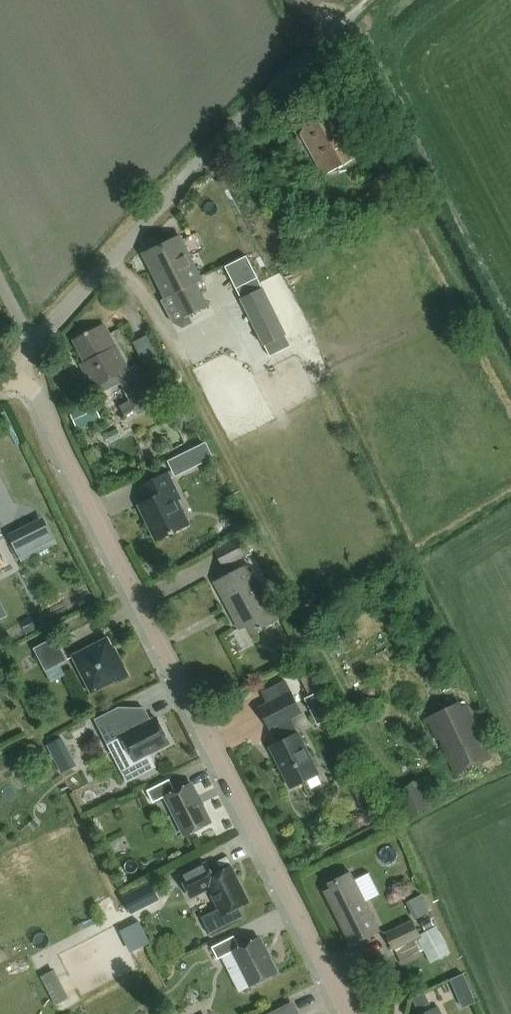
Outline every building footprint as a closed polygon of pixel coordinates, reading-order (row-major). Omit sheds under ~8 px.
[(324,176),(362,154),(337,109),(331,112),(328,106),(300,122),(306,131),(300,134),(324,176)] [(186,317),(207,306),(189,270),(194,267),(180,238),(145,256),(167,298),(174,294),(186,317)] [(286,319),(264,276),(243,287),(265,330),(286,319)] [(129,371),(108,330),(98,335),(96,331),(80,339),(79,338),(74,341),(85,363),(81,365),(97,396),(121,383),(131,401),(121,406),(126,415),(137,409),(140,415),(148,410),(144,403),(152,398),(136,367),(129,371)] [(286,335),(265,346),(270,356),(292,346),(286,335)] [(146,337),(135,343),(145,363),(156,357),(146,337)] [(74,420),(91,412),(87,402),(83,403),(80,397),(70,401),(73,408),(69,409),(74,420)] [(118,429),(104,435),(108,444),(121,438),(118,429)] [(203,444),(190,450),(196,462),(208,455),(203,444)] [(113,467),(111,473),(117,475),(119,469),(113,467)] [(189,525),(177,501),(180,499),(167,473),(142,485),(149,499),(139,504),(157,541),(189,525)] [(26,525),(11,533),(22,553),(36,546),(26,525)] [(241,537),(214,551),(223,568),(250,554),(241,537)] [(253,633),(278,620),(250,565),(216,583),(239,629),(248,625),(253,633)] [(31,618),(21,623),(27,634),(37,629),(31,618)] [(121,663),(107,637),(72,655),(91,693),(118,679),(119,681),(129,675),(123,662),(121,663)] [(67,661),(55,639),(34,650),(45,672),(67,661)] [(304,699),(317,724),(332,717),(319,691),(321,690),(313,673),(301,679),(310,696),(304,699)] [(278,725),(285,739),(269,747),(290,788),(318,774),(291,719),(302,713),(286,680),(262,692),(268,704),(260,708),(270,729),(278,725)] [(456,772),(489,756),(466,705),(458,709),(456,705),(427,718),(436,739),(440,738),(456,772)] [(118,709),(96,720),(108,743),(122,736),(134,760),(147,753),(149,752),(169,742),(157,718),(151,721),(129,732),(118,709)] [(122,736),(108,743),(127,782),(155,768),(157,768),(149,752),(147,753),(134,760),(122,736)] [(185,834),(185,835),(210,823),(190,783),(175,791),(169,779),(147,790),(153,802),(166,796),(185,834)] [(419,784),(417,781),(394,792),(407,817),(430,806),(424,795),(430,792),(425,781),(419,784)] [(86,809),(103,801),(97,786),(79,794),(86,809)] [(370,795),(359,801),(364,811),(375,806),(370,795)] [(238,907),(249,901),(231,866),(213,875),(207,863),(181,876),(191,897),(208,888),(220,910),(222,915),(238,907)] [(351,943),(379,929),(350,872),(328,883),(331,888),(325,891),(351,943)] [(150,883),(140,888),(148,902),(157,897),(150,883)] [(148,902),(140,888),(128,894),(136,909),(148,902)] [(426,891),(412,897),(419,916),(434,910),(426,891)] [(220,910),(202,919),(211,938),(245,921),(238,907),(222,915),(220,910)] [(430,918),(420,923),(425,931),(434,926),(430,918)] [(412,920),(385,933),(393,950),(395,949),(400,961),(419,952),(413,940),(420,937),(412,920)] [(234,936),(212,947),(218,959),(233,951),(251,986),(277,972),(259,937),(240,947),(234,936)] [(56,1002),(69,995),(55,967),(42,974),(56,1002)] [(468,990),(462,977),(449,983),(455,996),(468,990)] [(425,992),(412,998),(418,1010),(430,1004),(425,992)] [(184,1008),(187,1013),(206,1013),(208,1013),(201,999),(184,1008)] [(291,1003),(269,1013),(297,1013),(291,1003)]
